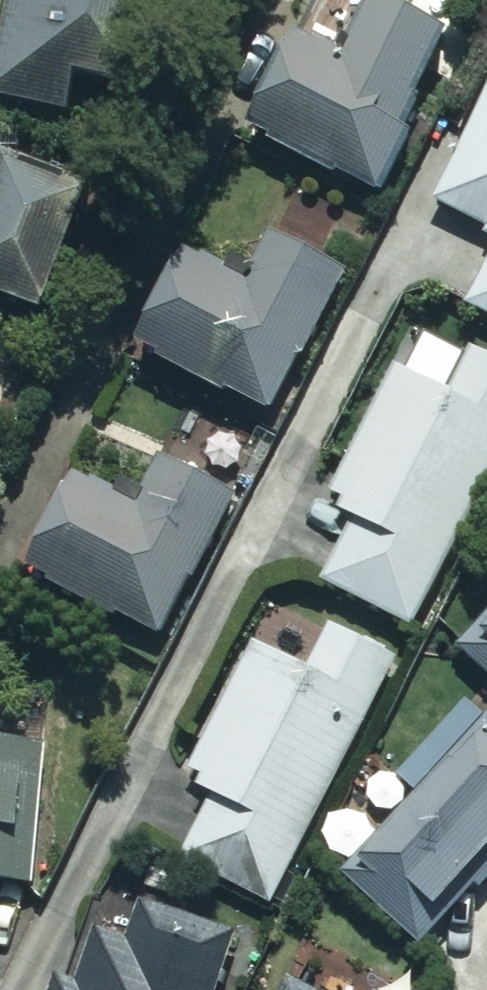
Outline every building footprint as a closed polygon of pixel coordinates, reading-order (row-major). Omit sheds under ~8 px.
[(0,59),(0,100),(68,112),(75,75),(130,85),(145,0),(11,0),(0,59)] [(422,96),(451,32),(380,0),(373,0),(347,58),(297,36),(247,145),(374,202),(379,191),(387,194),(430,99),(422,96)] [(401,277),(466,308),(486,318),(486,96),(401,277)] [(43,319),(93,186),(5,152),(0,166),(0,303),(43,319)] [(333,284),(200,217),(134,349),(267,416),(333,284)] [(486,486),(486,355),(415,320),(325,503),(357,519),(324,586),(416,631),(486,486)] [(163,640),(240,496),(166,456),(139,506),(78,472),(27,567),(163,640)] [(452,644),(486,678),(486,608),(452,644)] [(271,911),(398,653),(333,621),(310,670),(251,641),(183,778),(215,794),(179,866),(271,911)] [(486,718),(469,703),(401,777),(418,792),(341,876),(421,950),(453,914),(447,908),(486,864),(486,717),(486,718)] [(40,889),(48,739),(0,737),(0,887),(40,889)] [(236,932),(139,900),(125,943),(96,933),(78,989),(62,984),(60,989),(217,989),(236,932)] [(290,981),(285,989),(309,989),(290,981)]
